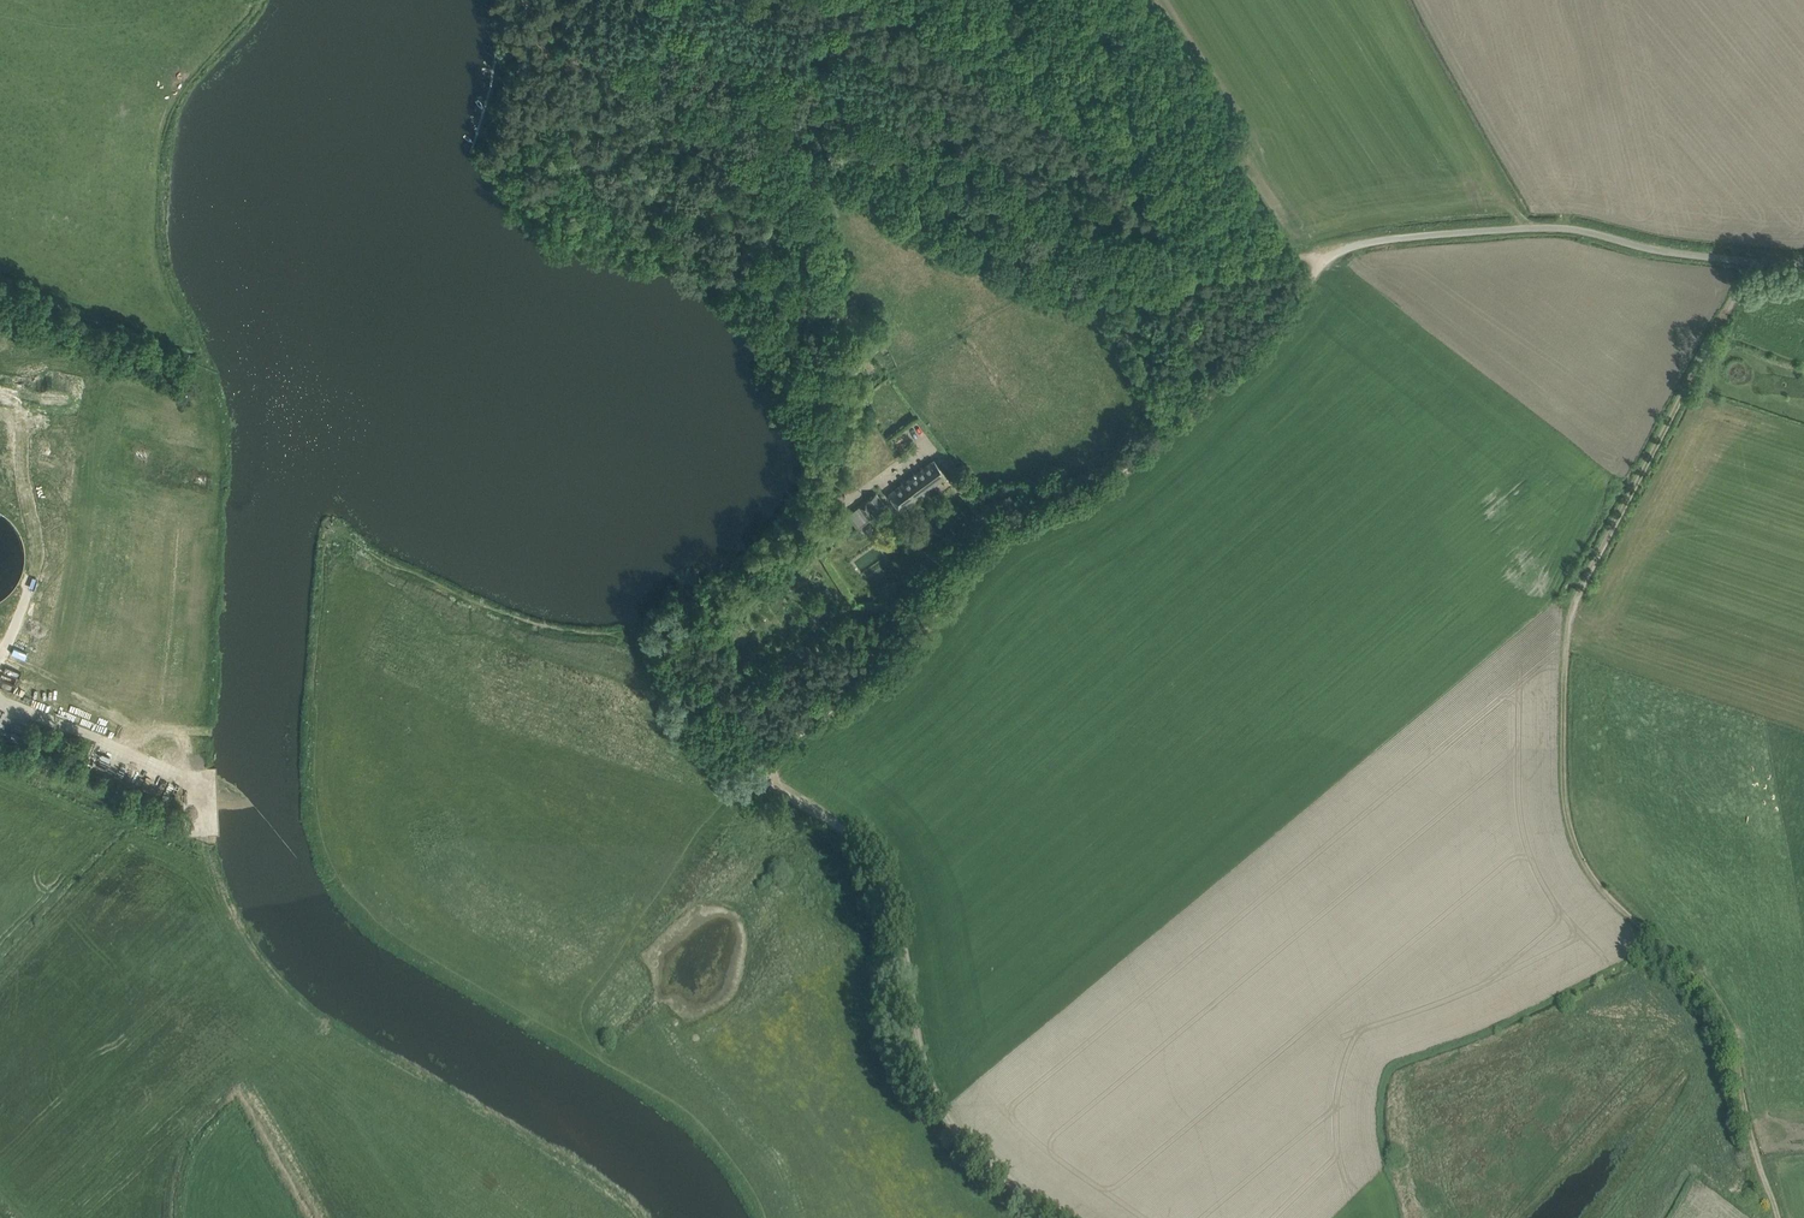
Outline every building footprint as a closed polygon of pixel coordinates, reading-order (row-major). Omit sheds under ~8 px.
[(889,494),(893,500),(900,510),(946,476),(934,460),(889,494)] [(876,493),(859,506),(846,515),(857,528),(886,507),(876,493)]
